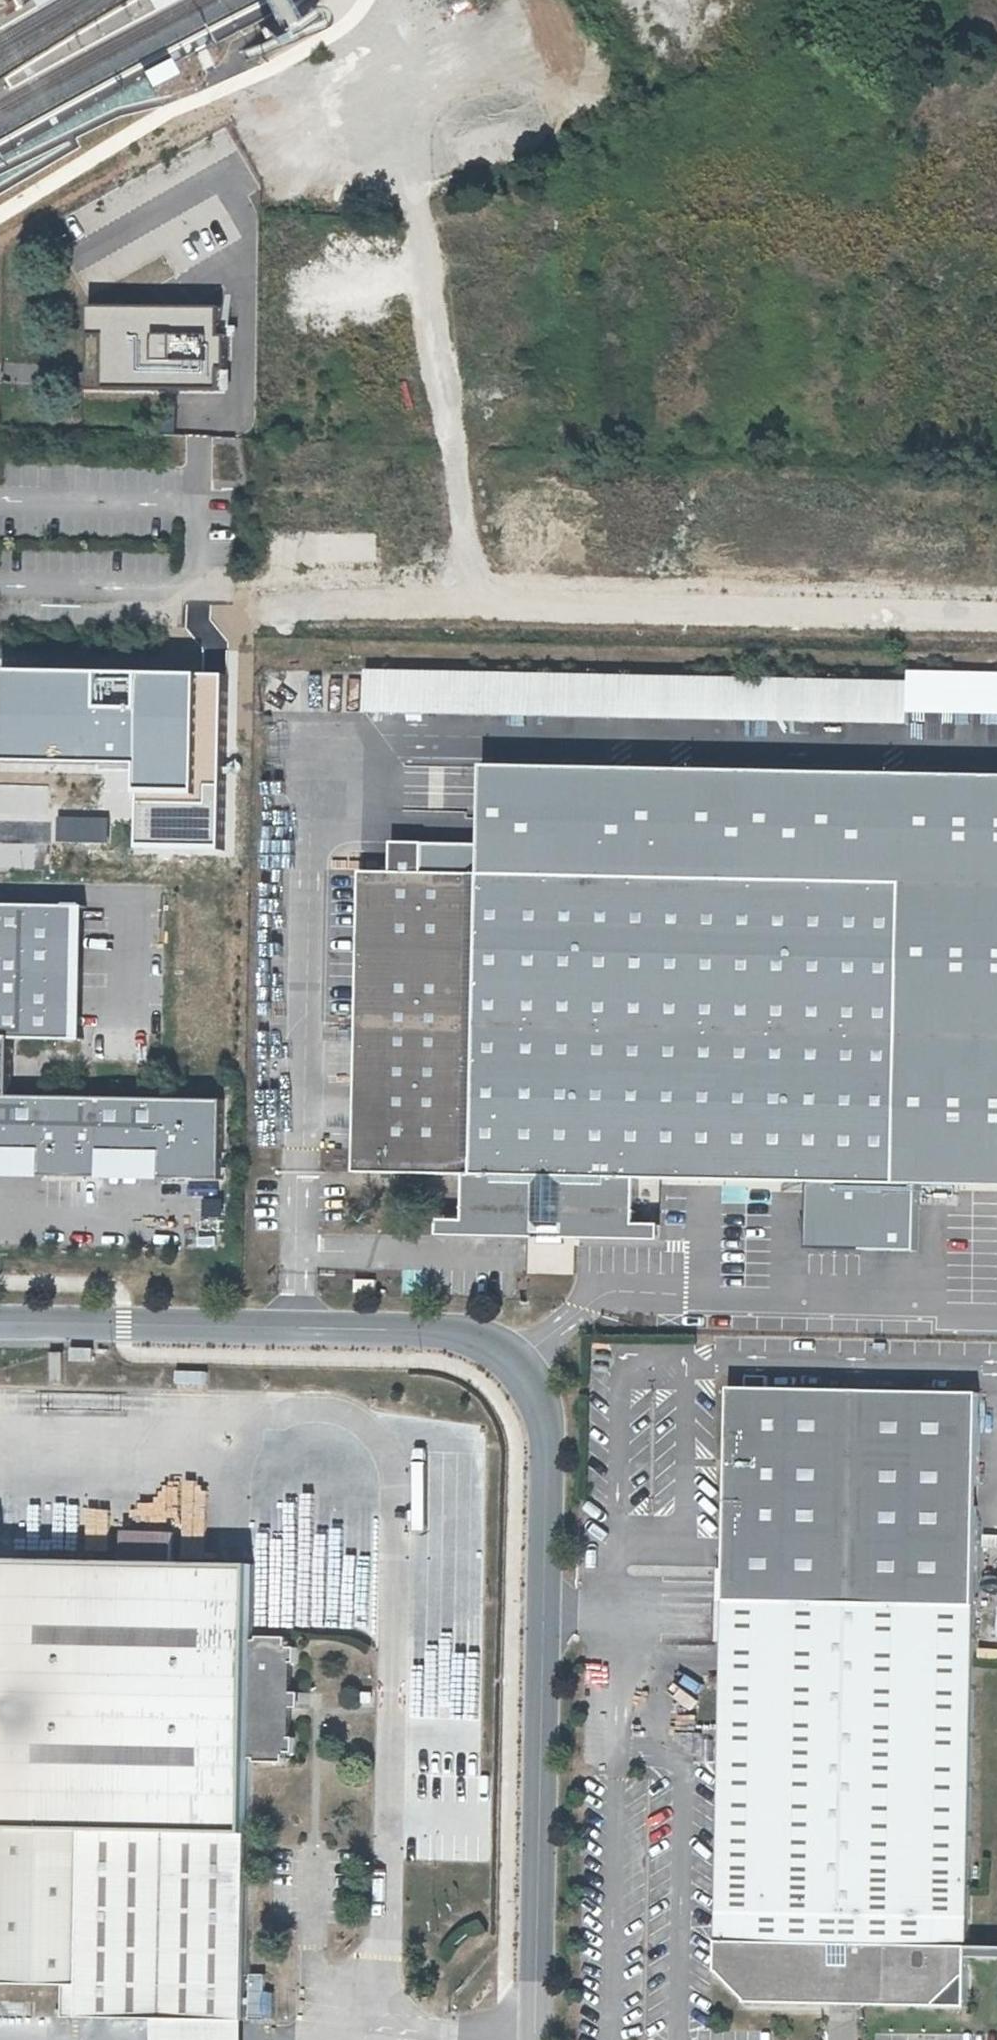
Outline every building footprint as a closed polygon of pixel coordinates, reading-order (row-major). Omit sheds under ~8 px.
[(155,9),(170,0),(150,0),(155,9)] [(674,46),(706,35),(693,0),(658,0),(674,46)] [(714,31),(745,20),(738,0),(703,0),(714,31)] [(172,59),(144,74),(146,77),(151,87),(179,72),(175,64),(172,59)] [(231,304),(92,303),(92,387),(231,388),(231,304)] [(368,670),(367,712),(912,723),(913,682),(368,670)] [(362,1169),(475,1174),(647,1175),(820,1180),(819,1247),(924,1249),(925,1181),(996,1183),(996,775),(495,764),(493,844),(400,842),(399,871),(369,870),(362,1169)] [(33,1175),(91,1176),(154,1178),(212,1179),(214,1102),(3,1096),(5,1037),(75,1039),(78,907),(0,905),(0,1174),(33,1175)] [(647,1175),(475,1174),(475,1222),(452,1222),(452,1239),(577,1240),(670,1240),(670,1227),(647,1227),(647,1175)] [(95,1349),(73,1348),(72,1361),(95,1361),(95,1349)] [(738,1389),(732,1597),(983,1603),(989,1395),(738,1389)] [(127,1563),(177,1564),(176,1528),(126,1530),(127,1563)] [(250,2021),(256,1758),(260,1758),(260,1761),(289,1762),(289,1753),(299,1753),(299,1737),(291,1737),(292,1707),(305,1708),(305,1701),(305,1693),(292,1693),(293,1663),(300,1663),(300,1648),(291,1647),(291,1638),(263,1638),(263,1641),(256,1641),(258,1566),(177,1564),(127,1563),(0,1560),(0,1829),(4,1830),(0,1984),(67,1986),(66,2018),(161,2020),(250,2021)] [(748,1998),(748,2002),(939,2005),(939,2001),(966,1974),(970,1975),(970,1957),(996,1958),(996,1950),(971,1950),(983,1603),(732,1597),(723,1763),(719,1970),(723,1971),(748,1998)] [(161,2020),(160,2039),(249,2039),(250,2021),(161,2020)]
